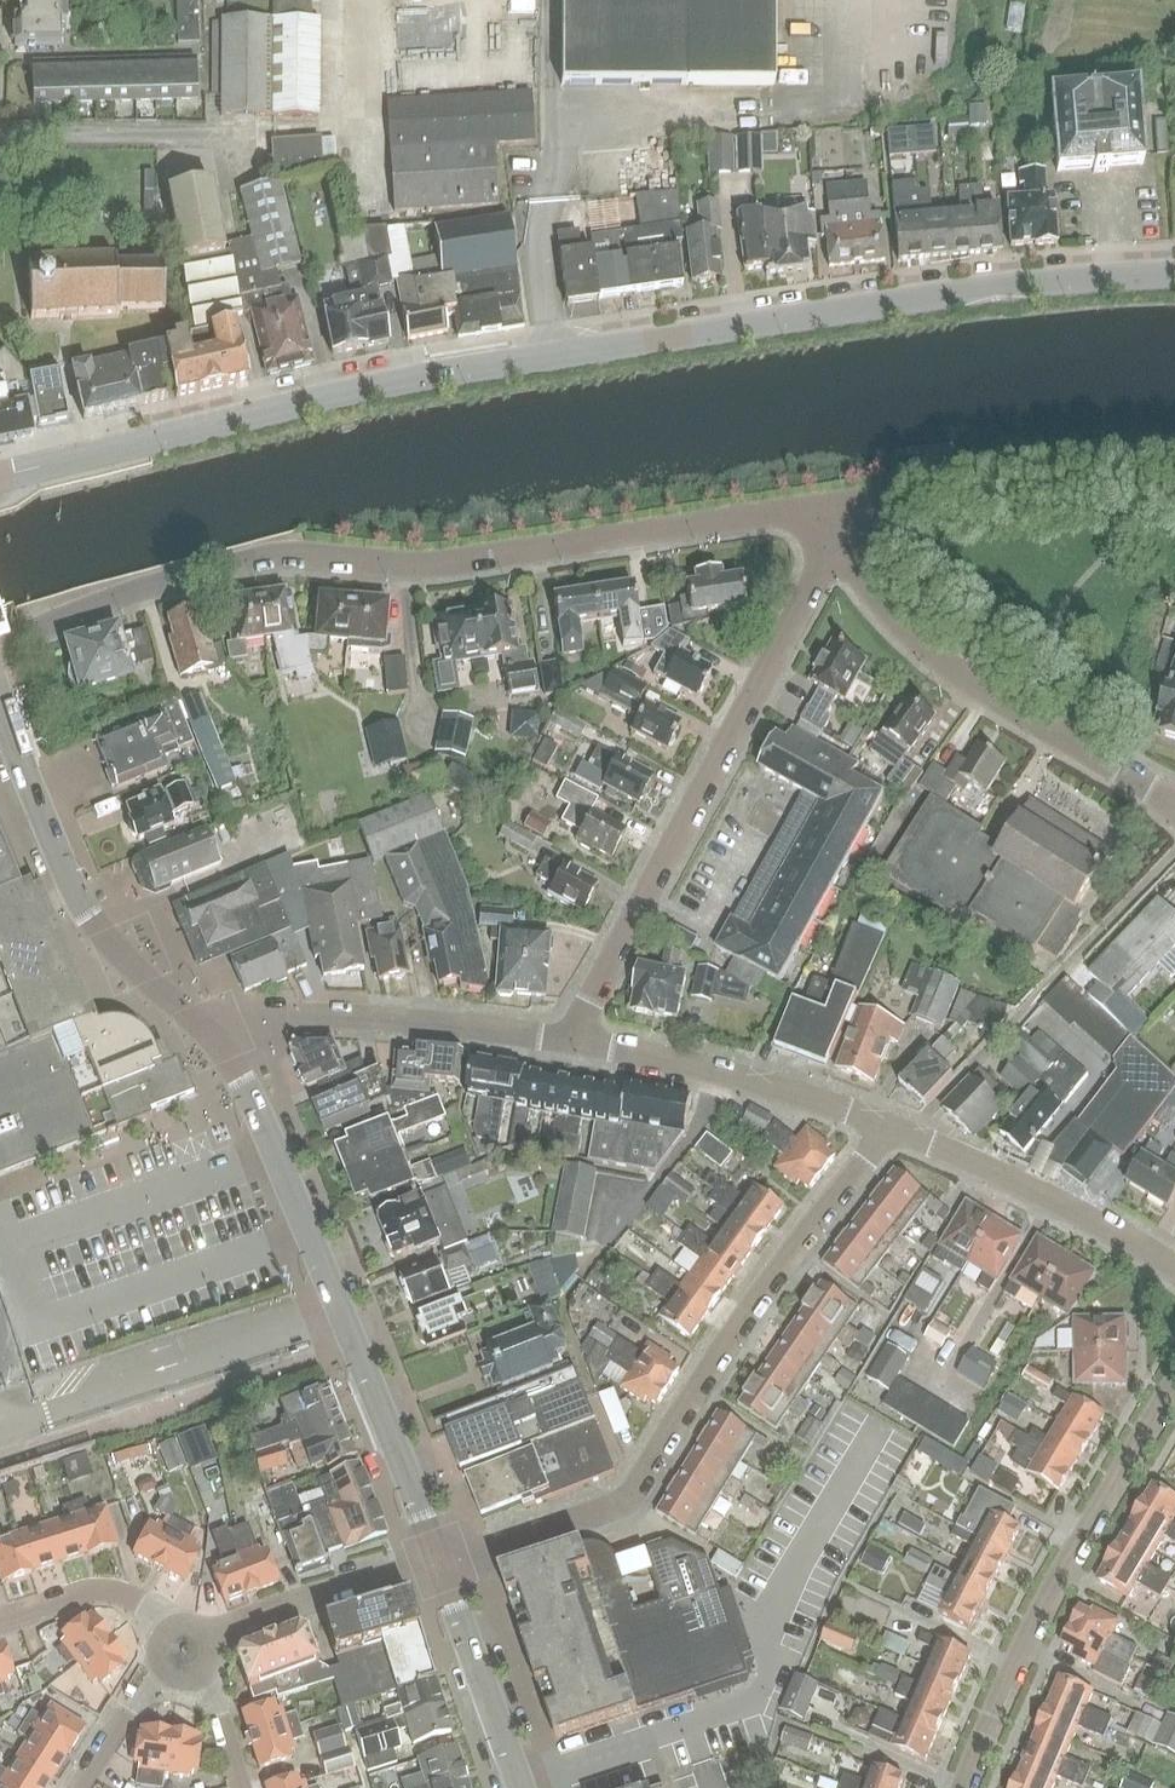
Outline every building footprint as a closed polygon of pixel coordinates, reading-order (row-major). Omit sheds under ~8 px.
[(60,46),(60,27),(67,27),(66,0),(17,0),(18,21),(12,21),(12,48),(60,46)] [(197,0),(176,0),(177,45),(199,44),(197,0)] [(774,0),(562,0),(562,86),(774,87),(774,0)] [(270,117),(272,22),(221,22),(222,117),(270,117)] [(319,118),(320,23),(272,22),(270,117),(319,118)] [(196,58),(175,60),(177,101),(197,100),(196,58)] [(155,60),(134,61),(136,102),(156,101),(155,60)] [(175,60),(155,60),(156,101),(177,101),(175,60)] [(114,61),(93,62),(94,103),(115,102),(114,61)] [(134,61),(114,61),(115,102),(136,102),(134,61)] [(72,62),(52,63),(53,104),(74,103),(72,62)] [(93,62),(72,62),(74,103),(94,103),(93,62)] [(52,63),(32,63),(33,105),(53,104),(52,63)] [(1136,86),(1097,89),(1096,78),(1049,82),(1056,173),(1142,166),(1136,86)] [(496,145),(536,142),(533,95),(388,103),(394,211),(499,206),(496,145)] [(967,127),(984,127),(984,107),(967,107),(967,123),(967,127)] [(967,127),(967,123),(946,123),(947,136),(967,135),(967,127)] [(910,129),(911,143),(934,141),(933,127),(910,129)] [(911,143),(910,129),(887,131),(888,144),(911,143)] [(737,173),(762,172),(761,138),(736,139),(737,173)] [(708,176),(734,176),(733,139),(707,140),(708,176)] [(321,141),(322,163),(339,162),(337,140),(321,141)] [(264,169),(322,166),(320,141),(272,144),(273,159),(264,160),(264,169)] [(1044,171),(1042,171),(1018,172),(1019,186),(1023,185),(1023,198),(1008,199),(1010,247),(1028,246),(1028,248),(1034,247),(1034,246),(1056,245),(1052,196),(1046,197),(1044,171)] [(143,173),(143,213),(153,213),(153,173),(143,173)] [(230,244),(232,253),(244,313),(252,311),(268,377),(312,366),(295,298),(289,300),(286,286),(278,287),(275,272),(299,265),(278,181),(237,192),(249,240),(230,244)] [(181,264),(195,333),(168,339),(169,345),(161,347),(165,365),(168,365),(176,398),(197,393),(197,394),(225,388),(225,387),(247,382),(234,323),(231,324),(230,317),(244,313),(232,253),(226,255),(212,183),(165,191),(179,264),(181,264)] [(853,265),(884,262),(879,216),(869,216),(868,203),(866,183),(847,185),(853,265)] [(898,261),(922,259),(919,192),(918,192),(917,183),(895,185),(898,218),(894,218),(898,261)] [(821,239),(825,238),(829,267),(853,265),(847,185),(826,187),(827,206),(829,221),(820,222),(821,239)] [(981,187),(972,188),(975,254),(1001,252),(997,210),(983,211),(981,187)] [(961,213),(945,214),(949,256),(975,254),(972,188),(959,189),(961,213)] [(929,191),(919,192),(922,259),(949,256),(945,214),(929,215),(928,209),(931,209),(929,191)] [(637,196),(640,229),(680,223),(676,195),(637,196)] [(804,199),(767,201),(777,274),(808,270),(805,247),(816,246),(814,215),(806,216),(806,208),(804,199)] [(777,274),(767,201),(755,202),(758,213),(737,215),(744,271),(764,268),(765,276),(777,274)] [(722,231),(721,228),(718,202),(696,205),(700,232),(687,233),(692,282),(695,282),(698,285),(708,283),(710,279),(720,278),(714,232),(722,231)] [(505,206),(451,209),(452,220),(506,217),(505,206)] [(524,328),(516,272),(508,217),(433,228),(437,258),(439,270),(446,321),(455,319),(458,339),(524,328)] [(590,238),(618,233),(621,233),(619,218),(588,222),(590,238)] [(676,243),(682,242),(680,224),(645,229),(654,292),(682,287),(676,243)] [(391,259),(385,228),(361,231),(367,262),(345,267),(348,288),(352,287),(355,300),(321,308),(331,358),(389,345),(381,310),(377,291),(392,287),(387,260),(391,259)] [(654,292),(645,229),(618,233),(626,295),(654,292)] [(557,236),(559,255),(566,305),(598,301),(599,299),(592,251),(585,252),(582,233),(557,236)] [(626,295),(618,233),(590,238),(592,251),(599,299),(626,295)] [(396,278),(407,340),(447,333),(445,321),(446,321),(439,270),(437,258),(411,263),(414,274),(396,278)] [(123,316),(166,316),(165,271),(123,271),(122,267),(30,268),(30,322),(123,321),(123,316)] [(83,420),(168,401),(160,366),(165,365),(161,347),(125,354),(70,367),(83,420)] [(32,437),(30,428),(37,426),(37,427),(37,430),(40,429),(67,424),(66,416),(58,367),(28,372),(29,379),(30,384),(26,385),(24,373),(3,351),(0,354),(0,443),(32,437)] [(707,612),(747,606),(742,577),(722,580),(721,569),(697,573),(698,584),(687,586),(689,599),(679,600),(680,606),(668,608),(671,629),(709,624),(707,612)] [(594,592),(598,619),(617,616),(622,647),(641,644),(641,641),(652,639),(649,620),(648,611),(637,613),(633,586),(594,592)] [(598,619),(594,592),(553,598),(557,625),(562,656),(581,653),(576,622),(598,619)] [(296,640),(290,597),(279,598),(279,595),(258,598),(264,639),(264,642),(270,641),(280,678),(281,678),(281,677),(294,673),(296,682),(311,678),(308,669),(308,664),(309,656),(309,638),(296,640)] [(244,641),(264,639),(258,598),(238,601),(238,603),(228,605),(233,642),(226,643),(229,661),(246,659),(244,641)] [(309,638),(309,656),(308,664),(324,665),(324,657),(326,658),(328,641),(348,643),(352,602),(330,600),(330,602),(320,601),(316,639),(309,638)] [(352,602),(348,643),(361,644),(361,651),(380,653),(389,651),(390,638),(383,638),(386,607),(371,606),(371,604),(352,602)] [(490,611),(474,613),(481,660),(502,657),(509,700),(537,695),(532,666),(526,667),(523,650),(516,652),(515,645),(516,636),(513,633),(510,608),(504,609),(502,605),(492,607),(490,611)] [(663,609),(648,611),(649,620),(664,617),(663,609)] [(180,678),(225,665),(220,649),(212,651),(206,629),(202,630),(197,611),(167,620),(172,640),(169,640),(180,678)] [(453,664),(481,660),(474,613),(455,616),(456,621),(437,624),(439,635),(437,635),(440,653),(442,653),(444,666),(435,667),(439,695),(458,692),(453,664)] [(712,671),(679,652),(685,640),(665,629),(644,647),(663,658),(654,674),(664,680),(664,681),(697,699),(712,671)] [(129,677),(125,665),(136,662),(137,667),(152,663),(144,632),(118,639),(115,630),(67,644),(74,667),(68,669),(67,681),(73,689),(79,688),(80,690),(129,677)] [(843,701),(865,661),(863,660),(863,655),(857,652),(853,654),(833,643),(810,683),(821,688),(810,708),(809,708),(801,722),(823,734),(830,720),(826,718),(838,698),(843,701)] [(407,690),(404,658),(385,659),(387,692),(407,690)] [(646,673),(627,662),(623,670),(642,680),(646,673)] [(546,696),(561,694),(555,664),(540,667),(546,696)] [(610,670),(579,687),(599,698),(613,672),(610,670)] [(1173,678),(1172,678),(1169,688),(1167,687),(1159,715),(1160,715),(1157,726),(1163,728),(1161,735),(1174,739),(1174,670),(1173,678)] [(681,723),(645,704),(640,701),(646,689),(613,672),(599,698),(638,719),(631,732),(667,751),(681,723)] [(218,792),(237,785),(201,694),(182,702),(218,792)] [(889,728),(885,733),(880,729),(866,748),(895,769),(886,782),(898,791),(914,770),(902,761),(935,717),(911,699),(897,718),(892,719),(888,724),(889,728)] [(96,742),(108,771),(191,738),(176,702),(161,709),(163,715),(96,742)] [(579,741),(587,726),(556,710),(549,725),(579,741)] [(472,721),(442,715),(434,753),(465,759),(472,721)] [(801,722),(796,731),(817,743),(823,734),(801,722)] [(373,750),(385,747),(389,766),(406,762),(397,724),(368,731),(373,750)] [(787,742),(778,737),(761,769),(807,795),(735,923),(731,920),(715,949),(778,985),(883,796),(850,778),(857,766),(817,743),(796,731),(794,730),(787,742)] [(544,740),(557,748),(562,739),(549,732),(544,740)] [(114,787),(116,790),(166,770),(163,760),(184,752),(188,762),(198,757),(191,738),(108,771),(109,773),(106,774),(111,788),(114,787)] [(546,769),(557,748),(544,740),(533,762),(546,769)] [(960,757),(951,771),(938,763),(923,786),(948,803),(958,788),(973,798),(979,788),(987,793),(1006,762),(980,746),(969,763),(960,757)] [(637,804),(652,776),(598,748),(587,768),(605,777),(601,786),(637,804)] [(440,787),(466,801),(476,783),(450,768),(440,787)] [(626,832),(590,812),(596,800),(561,782),(553,797),(570,806),(562,823),(580,832),(576,841),(612,860),(626,832)] [(171,816),(192,807),(183,785),(166,792),(167,794),(162,796),(159,790),(145,796),(143,802),(126,809),(130,819),(129,820),(129,822),(129,824),(128,826),(128,830),(129,833),(129,834),(131,836),(133,838),(135,839),(138,839),(138,841),(145,838),(149,847),(164,841),(161,832),(175,826),(171,816)] [(352,823),(368,861),(436,833),(421,795),(352,823)] [(1034,956),(1038,949),(1049,956),(1057,961),(1082,924),(1077,921),(1083,913),(1077,909),(1112,853),(1031,801),(1005,843),(932,797),(883,874),(952,917),(958,907),(1034,956)] [(529,853),(536,839),(507,823),(499,836),(529,853)] [(152,883),(155,891),(155,892),(219,866),(204,830),(140,857),(140,858),(137,859),(135,865),(137,870),(147,874),(150,873),(154,882),(152,883)] [(486,991),(487,982),(465,887),(443,834),(385,859),(404,904),(416,908),(424,929),(430,960),(433,960),(439,985),(458,981),(458,979),(462,978),(462,977),(467,978),(468,989),(486,991)] [(0,839),(0,896),(20,888),(0,839)] [(291,870),(295,869),(293,854),(180,903),(183,912),(191,930),(192,930),(201,950),(206,948),(207,950),(224,942),(229,956),(290,930),(289,926),(302,924),(301,922),(291,870)] [(582,911),(596,885),(561,867),(560,869),(544,860),(534,878),(552,887),(547,896),(566,906),(567,903),(582,911)] [(318,871),(317,865),(295,869),(291,870),(301,922),(302,924),(309,931),(314,960),(319,959),(323,978),(363,971),(355,926),(359,925),(358,922),(380,918),(370,861),(318,871)] [(153,1050),(152,1046),(149,1042),(146,1038),(144,1035),(140,1032),(137,1030),(133,1028),(129,1026),(125,1024),(122,1023),(118,1023),(113,1022),(110,1022),(105,1023),(102,1024),(97,1025),(39,889),(31,892),(28,885),(22,888),(21,888),(20,888),(0,896),(0,1176),(105,1135),(106,1138),(151,1120),(149,1114),(193,1097),(186,1079),(182,1081),(175,1065),(172,1066),(164,1046),(153,1050)] [(1121,1003),(1174,947),(1174,914),(1160,900),(1090,973),(1099,982),(1086,996),(1132,1040),(1145,1026),(1121,1003)] [(512,930),(513,910),(481,907),(479,926),(512,930)] [(698,941),(665,923),(658,936),(691,954),(698,941)] [(794,1003),(777,1046),(777,1048),(798,1057),(798,1060),(803,1062),(805,1059),(828,1068),(854,1001),(885,938),(853,925),(831,985),(818,978),(814,980),(803,1007),(794,1003)] [(403,976),(405,975),(397,929),(361,935),(362,943),(367,942),(369,955),(373,957),(377,980),(391,978),(394,980),(401,979),(403,976)] [(501,931),(499,963),(547,967),(550,934),(501,931)] [(306,966),(291,932),(272,941),(273,943),(231,961),(244,993),(269,982),(272,985),(286,979),(285,975),(306,966)] [(678,1021),(687,976),(678,974),(682,955),(668,952),(664,972),(642,967),(633,1013),(655,1018),(656,1016),(678,1021)] [(545,997),(547,967),(499,963),(496,993),(545,997)] [(940,1029),(959,983),(911,963),(899,991),(916,998),(908,1016),(940,1029)] [(722,974),(702,969),(695,999),(715,1004),(722,974)] [(1080,991),(1067,979),(1044,1003),(1057,1016),(1080,991)] [(978,997),(957,989),(944,1020),(953,1024),(978,997)] [(1071,1028),(1075,1025),(1094,1004),(1080,991),(1057,1016),(1071,1028)] [(944,1036),(950,1042),(967,1024),(990,1034),(1001,1021),(1005,1006),(978,999),(944,1036)] [(1104,1013),(1094,1004),(1075,1025),(1084,1034),(1104,1013)] [(860,1010),(837,1069),(836,1071),(874,1086),(891,1042),(897,1044),(901,1036),(908,1039),(912,1031),(860,1010)] [(1084,1034),(1094,1043),(1113,1022),(1104,1013),(1084,1034)] [(1123,1032),(1113,1022),(1094,1043),(1104,1052),(1123,1032)] [(1042,1081),(1040,1083),(1037,1087),(1061,1108),(1089,1072),(1065,1053),(1049,1039),(1040,1032),(1033,1041),(1021,1030),(1008,1042),(1045,1077),(1042,1081)] [(1104,1052),(1113,1061),(1131,1039),(1123,1032),(1104,1052)] [(923,1103),(925,1105),(926,1106),(954,1075),(944,1066),(957,1051),(943,1037),(899,1084),(921,1105),(923,1103)] [(1116,1073),(1075,1127),(1073,1125),(1041,1160),(1061,1173),(1065,1167),(1088,1184),(1113,1150),(1124,1159),(1154,1119),(1174,1092),(1174,1079),(1131,1039),(1113,1061),(1116,1073)] [(317,1084),(322,1097),(356,1083),(355,1080),(366,1076),(363,1061),(345,1068),(333,1041),(306,1040),(306,1041),(296,1044),(295,1044),(291,1053),(293,1054),(307,1088),(317,1084)] [(392,1091),(385,1091),(390,1101),(396,1116),(404,1113),(433,1103),(433,1097),(428,1097),(429,1085),(432,1052),(413,1050),(413,1055),(395,1054),(392,1091)] [(462,1055),(432,1052),(429,1085),(459,1088),(462,1055)] [(483,1155),(499,1066),(487,1063),(486,1060),(478,1059),(476,1061),(471,1060),(465,1096),(478,1099),(473,1130),(478,1140),(483,1155)] [(1003,1080),(1024,1100),(1037,1087),(1040,1083),(1042,1081),(1021,1061),(1003,1080)] [(518,1106),(523,1074),(524,1070),(518,1069),(516,1066),(510,1065),(507,1067),(499,1066),(483,1155),(496,1152),(504,1104),(518,1106)] [(367,1110),(390,1101),(385,1091),(381,1080),(380,1070),(366,1076),(355,1080),(356,1083),(322,1097),(313,1101),(327,1134),(361,1120),(369,1117),(367,1110)] [(1002,1092),(979,1070),(943,1110),(965,1130),(967,1132),(973,1126),(980,1133),(1003,1108),(994,1100),(1002,1092)] [(534,1112),(543,1114),(549,1079),(545,1078),(544,1076),(536,1074),(533,1076),(523,1074),(518,1106),(514,1127),(511,1148),(533,1152),(537,1131),(531,1130),(534,1112)] [(554,1079),(549,1079),(543,1114),(555,1116),(552,1134),(548,1155),(562,1158),(575,1083),(565,1081),(564,1079),(557,1078),(554,1079)] [(580,1121),(594,1123),(600,1088),(596,1087),(595,1085),(587,1083),(585,1084),(575,1083),(562,1158),(581,1161),(585,1139),(577,1138),(580,1121)] [(605,1089),(600,1088),(594,1123),(587,1162),(613,1166),(627,1093),(616,1091),(615,1088),(608,1087),(605,1089)] [(613,1166),(639,1171),(654,1093),(644,1091),(643,1088),(637,1087),(634,1089),(628,1088),(627,1093),(613,1166)] [(1061,1108),(1037,1087),(1000,1132),(1025,1152),(1061,1108)] [(662,1092),(659,1094),(654,1093),(639,1171),(654,1173),(684,1134),(690,1099),(670,1095),(669,1093),(662,1092)] [(1154,1119),(1167,1128),(1174,1116),(1174,1092),(1154,1119)] [(342,1158),(349,1177),(405,1154),(398,1138),(445,1120),(437,1101),(433,1103),(404,1113),(407,1119),(351,1142),(353,1148),(340,1153),(338,1156),(342,1158)] [(774,1117),(752,1106),(744,1121),(765,1133),(774,1117)] [(369,1117),(361,1120),(364,1128),(374,1124),(371,1117),(369,1117)] [(768,1133),(823,1176),(835,1160),(827,1153),(830,1149),(807,1131),(798,1142),(775,1125),(768,1133)] [(801,1185),(810,1192),(823,1176),(768,1133),(762,1141),(784,1159),(775,1172),(798,1190),(801,1185)] [(721,1169),(733,1154),(708,1134),(696,1149),(721,1169)] [(1127,1185),(1148,1197),(1163,1171),(1157,1167),(1162,1151),(1150,1144),(1127,1185)] [(411,1170),(405,1154),(349,1177),(356,1195),(355,1198),(358,1199),(371,1194),(374,1200),(417,1183),(421,1195),(489,1167),(487,1162),(474,1168),(467,1151),(430,1166),(429,1163),(411,1170)] [(566,1166),(563,1180),(593,1185),(595,1171),(566,1166)] [(490,1170),(489,1167),(421,1195),(399,1204),(401,1210),(377,1219),(388,1245),(385,1249),(388,1257),(393,1259),(394,1262),(440,1244),(444,1254),(469,1244),(448,1191),(464,1185),(463,1181),(490,1170)] [(894,1170),(876,1194),(913,1222),(925,1206),(937,1215),(943,1207),(894,1170)] [(1148,1197),(1171,1210),(1174,1202),(1174,1170),(1171,1175),(1163,1171),(1148,1197)] [(696,1191),(672,1174),(663,1187),(686,1204),(696,1191)] [(706,1187),(768,1231),(783,1209),(754,1188),(744,1202),(730,1192),(732,1189),(714,1175),(706,1187)] [(591,1199),(593,1185),(563,1180),(561,1193),(591,1199)] [(752,1253),(768,1231),(706,1187),(699,1196),(731,1219),(722,1232),(752,1253)] [(561,1193),(559,1207),(588,1213),(591,1199),(561,1193)] [(876,1194),(858,1217),(907,1255),(912,1247),(901,1238),(913,1222),(876,1194)] [(962,1274),(969,1264),(994,1220),(966,1203),(933,1259),(944,1266),(945,1263),(962,1274)] [(586,1226),(588,1213),(559,1207),(556,1221),(586,1226)] [(943,1207),(937,1215),(944,1220),(950,1213),(943,1207)] [(902,1262),(907,1255),(858,1217),(840,1241),(877,1269),(890,1253),(902,1262)] [(1023,1237),(994,1220),(969,1264),(986,1274),(978,1287),(989,1293),(1023,1238),(1023,1237)] [(556,1221),(554,1235),(583,1240),(586,1226),(556,1221)] [(736,1275),(752,1253),(722,1232),(713,1245),(690,1228),(683,1237),(736,1275)] [(585,1255),(583,1240),(554,1235),(552,1235),(554,1259),(585,1255)] [(445,1278),(471,1267),(478,1265),(475,1256),(496,1248),(492,1236),(440,1257),(442,1262),(402,1277),(407,1292),(405,1295),(407,1300),(411,1301),(413,1307),(450,1293),(445,1278)] [(691,1276),(721,1297),(736,1275),(683,1237),(677,1246),(701,1262),(691,1276)] [(938,1244),(930,1237),(922,1247),(931,1254),(938,1244)] [(1040,1299),(1066,1255),(1038,1238),(1004,1294),(1015,1301),(1022,1288),(1040,1299)] [(865,1285),(877,1269),(840,1241),(822,1265),(871,1302),(877,1294),(865,1285)] [(1068,1316),(1094,1273),(1066,1255),(1040,1299),(1068,1316)] [(560,1292),(578,1270),(576,1258),(548,1262),(560,1292)] [(923,1270),(905,1302),(925,1314),(944,1282),(923,1270)] [(721,1297),(691,1276),(682,1289),(659,1272),(652,1281),(705,1319),(721,1297)] [(903,1273),(898,1281),(905,1287),(911,1279),(903,1273)] [(642,1274),(636,1283),(646,1290),(652,1281),(642,1274)] [(490,1306),(486,1297),(499,1292),(495,1281),(476,1288),(479,1295),(460,1302),(457,1296),(412,1314),(419,1331),(417,1335),(420,1342),(424,1344),(426,1348),(466,1332),(461,1317),(490,1306)] [(705,1319),(652,1281),(646,1290),(669,1306),(660,1319),(689,1341),(705,1319)] [(821,1285),(804,1310),(855,1344),(860,1337),(848,1328),(860,1311),(821,1285)] [(564,1353),(566,1347),(548,1302),(528,1309),(530,1314),(525,1316),(529,1327),(534,1325),(536,1331),(487,1349),(489,1354),(483,1356),(487,1366),(482,1368),(480,1363),(478,1364),(485,1384),(488,1383),(486,1379),(491,1377),(495,1387),(501,1385),(502,1389),(553,1370),(551,1367),(558,1364),(555,1357),(564,1353)] [(855,1344),(804,1310),(787,1334),(827,1360),(838,1343),(850,1352),(855,1344)] [(1075,1352),(1125,1352),(1125,1319),(1074,1319),(1075,1352)] [(933,1321),(923,1338),(941,1349),(951,1331),(933,1321)] [(610,1351),(619,1338),(599,1324),(590,1337),(610,1351)] [(865,1351),(875,1338),(864,1331),(860,1337),(855,1344),(865,1351)] [(838,1368),(827,1360),(787,1334),(771,1358),(810,1384),(821,1367),(833,1376),(838,1368)] [(609,1352),(589,1339),(582,1349),(594,1376),(609,1352)] [(619,1340),(610,1353),(669,1391),(680,1374),(670,1368),(673,1363),(648,1346),(642,1355),(619,1340)] [(990,1354),(997,1359),(1005,1346),(998,1341),(990,1354)] [(850,1352),(846,1356),(859,1365),(867,1352),(865,1351),(855,1344),(850,1352)] [(888,1392),(909,1358),(887,1344),(866,1379),(888,1392)] [(981,1389),(996,1364),(971,1349),(956,1374),(981,1389)] [(1125,1385),(1125,1352),(1075,1352),(1075,1385),(1082,1385),(1082,1392),(1093,1395),(1093,1385),(1125,1385)] [(648,1402),(657,1408),(658,1409),(669,1391),(610,1353),(605,1361),(628,1376),(620,1389),(645,1406),(648,1402)] [(798,1401),(810,1384),(771,1358),(755,1382),(806,1417),(811,1409),(798,1401)] [(530,1447),(592,1423),(578,1386),(576,1386),(569,1370),(552,1376),(558,1393),(447,1434),(462,1472),(515,1451),(519,1459),(532,1454),(530,1447)] [(1053,1395),(1058,1384),(1033,1370),(1027,1380),(1053,1395)] [(848,1391),(854,1382),(845,1375),(839,1385),(848,1391)] [(895,1413),(910,1387),(899,1380),(883,1406),(895,1413)] [(800,1424),(806,1417),(755,1382),(738,1407),(777,1433),(788,1416),(800,1424)] [(922,1394),(910,1387),(895,1413),(906,1420),(922,1394)] [(301,1442),(302,1444),(343,1427),(328,1389),(301,1399),(300,1395),(282,1402),(287,1417),(281,1419),(284,1427),(245,1442),(250,1455),(283,1441),(286,1448),(301,1442)] [(1089,1442),(1104,1416),(1073,1398),(1060,1390),(1055,1397),(1068,1405),(1057,1423),(1089,1442)] [(627,1418),(617,1391),(602,1397),(612,1424),(627,1418)] [(934,1402),(922,1394),(906,1420),(918,1427),(934,1402)] [(1023,1405),(1014,1400),(1008,1396),(998,1412),(1004,1416),(1013,1421),(1023,1405)] [(946,1409),(934,1402),(918,1427),(930,1434),(946,1409)] [(816,1408),(811,1415),(820,1421),(825,1414),(816,1408)] [(957,1416),(946,1409),(930,1434),(942,1442),(957,1416)] [(718,1414),(702,1440),(742,1465),(753,1447),(765,1455),(770,1446),(718,1414)] [(969,1423),(957,1416),(942,1442),(953,1449),(969,1423)] [(821,1428),(809,1419),(795,1438),(808,1447),(821,1428)] [(611,1474),(592,1423),(530,1447),(532,1454),(519,1459),(519,1460),(466,1480),(482,1519),(520,1505),(523,1510),(611,1474)] [(1010,1443),(1017,1431),(1002,1423),(997,1430),(1005,1435),(1003,1438),(1010,1443)] [(1075,1466),(1089,1442),(1057,1423),(1048,1439),(1033,1430),(1029,1439),(1075,1466)] [(213,1449),(205,1427),(177,1438),(186,1460),(213,1449)] [(355,1457),(343,1427),(302,1444),(310,1466),(324,1461),(327,1468),(355,1457)] [(1012,1462),(1027,1472),(1059,1492),(1075,1466),(1029,1439),(1018,1432),(1010,1445),(1019,1451),(1012,1462)] [(959,1478),(967,1464),(925,1439),(917,1453),(959,1478)] [(187,1467),(176,1440),(159,1447),(170,1474),(187,1467)] [(732,1482),(742,1465),(702,1440),(687,1465),(739,1497),(744,1489),(732,1482)] [(110,1457),(113,1467),(151,1456),(148,1446),(110,1457)] [(263,1473),(287,1465),(281,1448),(257,1456),(263,1473)] [(777,1451),(773,1458),(785,1466),(790,1458),(777,1451)] [(86,1454),(62,1461),(69,1484),(93,1477),(86,1454)] [(313,1512),(310,1513),(326,1556),(342,1550),(343,1552),(386,1535),(358,1465),(330,1476),(333,1483),(320,1488),(325,1501),(311,1507),(313,1512)] [(735,1505),(739,1497),(687,1465),(672,1490),(712,1514),(722,1497),(735,1505)] [(978,1476),(990,1483),(995,1474),(983,1467),(978,1476)] [(42,1468),(32,1471),(36,1481),(45,1478),(42,1468)] [(910,1489),(908,1483),(898,1477),(891,1490),(909,1501),(914,1492),(910,1489)] [(1002,1478),(997,1487),(1013,1496),(1018,1487),(1002,1478)] [(7,1500),(19,1496),(14,1482),(2,1486),(7,1500)] [(292,1485),(267,1495),(281,1535),(295,1530),(291,1519),(303,1515),(292,1485)] [(769,1494),(778,1500),(783,1491),(774,1486),(769,1494)] [(1154,1486),(1139,1510),(1174,1531),(1174,1499),(1154,1486)] [(154,1510),(170,1518),(175,1508),(168,1487),(156,1491),(159,1499),(154,1510)] [(701,1532),(712,1514),(672,1490),(656,1516),(709,1548),(714,1539),(701,1532)] [(1014,1508),(980,1490),(964,1520),(962,1519),(957,1528),(1009,1555),(1013,1548),(1010,1547),(1020,1528),(1007,1522),(1014,1508)] [(72,1505),(88,1556),(117,1547),(104,1507),(90,1511),(87,1500),(72,1505)] [(744,1500),(740,1508),(750,1514),(755,1506),(744,1500)] [(66,1519),(45,1525),(57,1566),(88,1556),(72,1505),(63,1507),(66,1519)] [(1156,1551),(1165,1537),(1174,1543),(1174,1531),(1139,1510),(1126,1533),(1156,1551)] [(328,1562),(326,1556),(310,1513),(292,1520),(297,1531),(282,1536),(296,1574),(328,1562)] [(899,1525),(921,1538),(926,1528),(904,1515),(899,1525)] [(133,1555),(158,1569),(183,1524),(171,1517),(165,1528),(157,1524),(155,1528),(149,1525),(133,1555)] [(193,1529),(183,1524),(158,1569),(183,1582),(199,1552),(193,1549),(195,1544),(188,1540),(193,1529)] [(57,1566),(45,1525),(17,1534),(29,1574),(57,1566)] [(247,1525),(227,1533),(250,1594),(277,1584),(265,1552),(259,1555),(247,1525)] [(1006,1562),(1009,1555),(957,1528),(953,1537),(966,1544),(968,1540),(975,1543),(965,1562),(994,1578),(1003,1561),(1006,1562)] [(250,1594),(227,1533),(226,1530),(214,1534),(224,1562),(216,1565),(218,1570),(211,1572),(223,1604),(250,1594)] [(1148,1564),(1156,1551),(1126,1533),(1112,1556),(1166,1589),(1172,1579),(1148,1564)] [(29,1574),(17,1534),(0,1539),(0,1582),(0,1583),(29,1574)] [(636,1612),(621,1566),(619,1563),(618,1560),(616,1557),(614,1554),(611,1552),(608,1550),(605,1548),(602,1547),(599,1546),(596,1545),(593,1545),(589,1545),(586,1545),(582,1546),(500,1573),(513,1613),(522,1610),(526,1622),(518,1625),(552,1729),(555,1733),(556,1734),(561,1737),(563,1737),(568,1737),(748,1676),(709,1561),(673,1543),(644,1553),(661,1604),(636,1612)] [(870,1545),(861,1563),(883,1573),(891,1555),(870,1545)] [(913,1547),(906,1561),(928,1573),(935,1559),(913,1547)] [(737,1578),(744,1566),(719,1551),(712,1563),(737,1578)] [(1112,1556),(1098,1580),(1128,1599),(1137,1584),(1160,1598),(1166,1589),(1112,1556)] [(985,1596),(994,1578),(965,1562),(954,1583),(947,1580),(950,1575),(936,1568),(932,1576),(984,1603),(987,1597),(985,1596)] [(980,1611),(984,1603),(932,1576),(927,1586),(940,1593),(943,1588),(950,1592),(939,1612),(969,1627),(978,1610),(980,1611)] [(346,1708),(395,1693),(435,1681),(427,1653),(417,1621),(408,1594),(353,1610),(367,1660),(347,1666),(334,1670),(346,1708)] [(1072,1627),(1134,1656),(1138,1647),(1113,1635),(1120,1621),(1094,1608),(1092,1613),(1082,1608),(1072,1627)] [(322,1618),(323,1621),(334,1658),(343,1655),(347,1666),(367,1660),(353,1610),(352,1609),(322,1618)] [(74,1660),(77,1664),(109,1641),(90,1617),(84,1622),(82,1620),(61,1636),(64,1640),(61,1643),(63,1646),(57,1650),(69,1664),(74,1660)] [(822,1641),(853,1654),(860,1637),(829,1624),(822,1641)] [(1129,1666),(1134,1656),(1072,1627),(1064,1644),(1074,1649),(1071,1655),(1097,1668),(1104,1654),(1129,1666)] [(297,1629),(268,1639),(289,1697),(301,1693),(300,1690),(336,1679),(333,1670),(317,1667),(306,1635),(297,1629)] [(905,1658),(911,1644),(887,1633),(881,1647),(905,1658)] [(936,1647),(927,1667),(960,1682),(972,1654),(923,1633),(919,1643),(929,1647),(930,1644),(936,1647)] [(277,1701),(289,1697),(268,1639),(241,1649),(236,1658),(252,1703),(275,1695),(277,1701)] [(126,1663),(109,1641),(77,1664),(93,1685),(97,1682),(100,1686),(121,1669),(120,1667),(126,1663)] [(1,1685),(7,1683),(6,1678),(13,1676),(3,1645),(0,1646),(0,1718),(0,1719),(11,1716),(1,1685)] [(1159,1655),(1153,1667),(1169,1675),(1174,1663),(1159,1655)] [(45,1681),(63,1674),(57,1661),(40,1668),(45,1681)] [(46,1689),(32,1663),(15,1670),(25,1697),(46,1689)] [(895,1686),(901,1672),(882,1664),(876,1677),(895,1686)] [(1166,1674),(1147,1666),(1136,1692),(1155,1700),(1166,1674)] [(948,1708),(960,1682),(927,1667),(918,1687),(913,1685),(914,1682),(904,1677),(899,1686),(948,1708)] [(780,1711),(804,1721),(819,1685),(796,1675),(780,1711)] [(1112,1718),(1088,1708),(1094,1693),(1061,1679),(1050,1704),(1108,1729),(1112,1718)] [(396,1718),(397,1721),(443,1707),(435,1681),(395,1693),(399,1706),(384,1710),(387,1721),(396,1718)] [(912,1700),(904,1720),(936,1734),(948,1708),(899,1686),(895,1696),(905,1701),(907,1698),(912,1700)] [(378,1721),(372,1701),(339,1711),(345,1731),(378,1721)] [(1050,1704),(1040,1729),(1073,1743),(1079,1728),(1104,1739),(1108,1729),(1050,1704)] [(250,1742),(302,1727),(298,1714),(283,1719),(281,1711),(276,1713),(274,1705),(242,1715),(250,1742)] [(25,1727),(69,1755),(85,1729),(50,1707),(42,1720),(33,1714),(25,1727)] [(406,1729),(411,1745),(451,1732),(443,1707),(397,1721),(400,1731),(406,1729)] [(20,1708),(15,1716),(24,1722),(29,1713),(20,1708)] [(924,1761),(936,1734),(904,1720),(902,1722),(879,1712),(868,1736),(924,1761)] [(1174,1758),(1174,1720),(1168,1716),(1163,1728),(1135,1715),(1126,1735),(1174,1758)] [(356,1733),(367,1772),(397,1763),(393,1751),(401,1748),(393,1721),(356,1733)] [(18,1758),(53,1780),(69,1755),(25,1727),(20,1735),(29,1741),(18,1758)] [(293,1752),(290,1742),(305,1737),(302,1727),(250,1742),(259,1769),(291,1760),(289,1753),(293,1752)] [(348,1749),(340,1727),(315,1735),(329,1777),(357,1768),(350,1748),(348,1749)] [(808,1753),(814,1738),(786,1728),(781,1743),(808,1753)] [(1066,1759),(1073,1743),(1040,1729),(1030,1754),(1087,1778),(1091,1769),(1066,1759)] [(169,1734),(140,1730),(139,1738),(137,1737),(134,1765),(138,1765),(136,1785),(156,1787),(162,1787),(169,1734)] [(166,1774),(190,1777),(191,1771),(196,1772),(199,1745),(197,1745),(198,1738),(169,1734),(162,1787),(164,1787),(165,1784),(166,1774)] [(464,1774),(456,1748),(417,1760),(423,1777),(410,1781),(412,1787),(419,1787),(464,1774)] [(1019,1779),(1041,1787),(1054,1787),(1058,1777),(1083,1787),(1087,1778),(1030,1754),(1019,1779)] [(53,1780),(18,1758),(8,1774),(0,1770),(0,1783),(9,1787),(48,1787),(53,1780)] [(904,1779),(872,1768),(866,1787),(901,1787),(904,1779)] [(464,1774),(419,1787),(468,1787),(464,1774)] [(1126,1774),(1120,1787),(1152,1787),(1153,1786),(1126,1774)] [(304,1784),(298,1785),(296,1778),(265,1787),(305,1787),(304,1784)] [(842,1787),(843,1787),(862,1787),(858,1787),(859,1783),(845,1778),(842,1787)] [(1019,1779),(1015,1787),(1041,1787),(1019,1779)]
